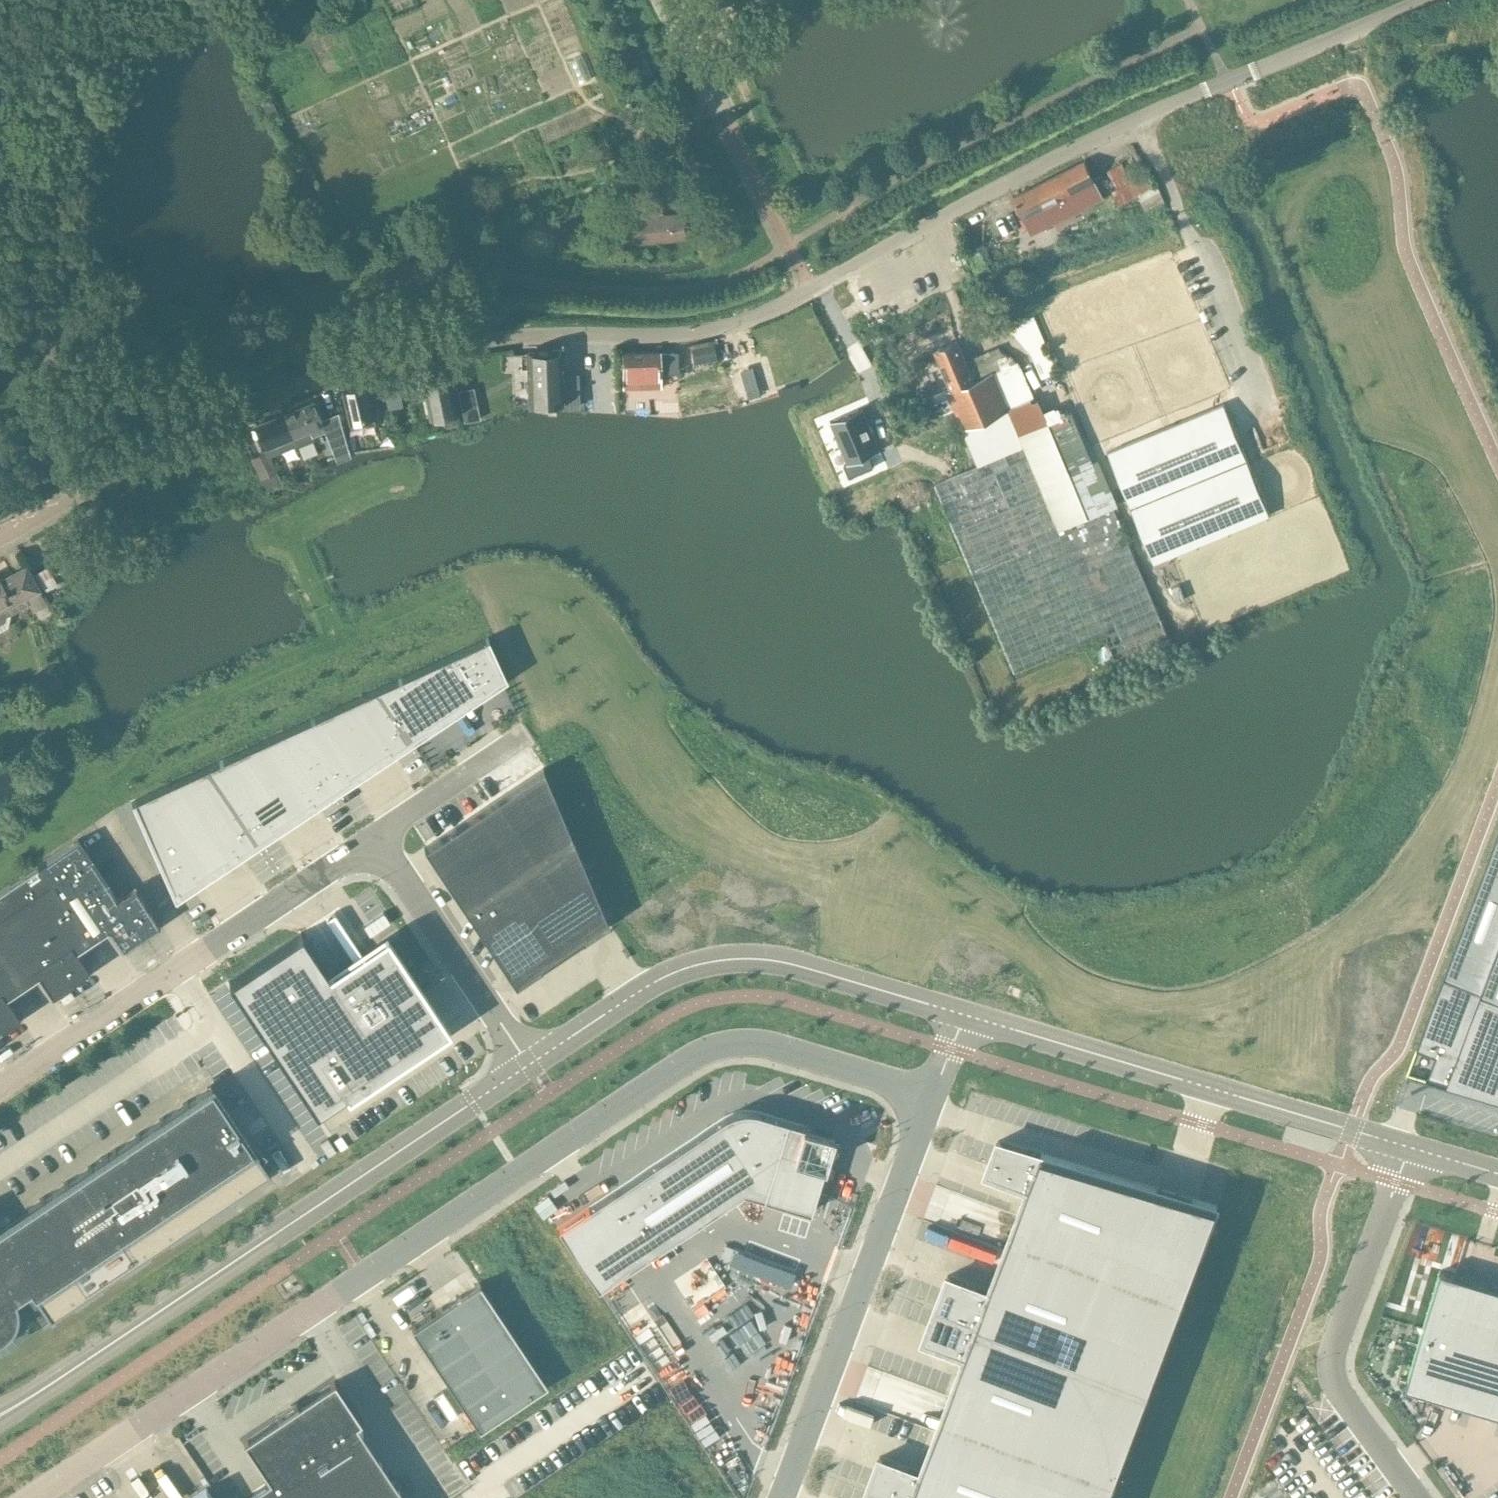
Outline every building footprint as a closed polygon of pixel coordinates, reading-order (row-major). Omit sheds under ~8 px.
[(1085,161),(1065,172),(1081,203),(1082,204),(1102,194),(1085,161)] [(1139,194),(1146,206),(1148,209),(1166,202),(1148,169),(1131,179),(1122,163),(1108,170),(1117,188),(1113,191),(1120,204),(1139,194)] [(1013,195),(1030,228),(1081,203),(1065,172),(1035,187),(1034,185),(1013,195)] [(688,239),(686,213),(662,215),(660,198),(627,201),(628,217),(630,243),(688,239)] [(1031,309),(1028,311),(1004,322),(1030,353),(1041,378),(1056,371),(1031,309)] [(1174,648),(1114,506),(1109,508),(1069,412),(1023,431),(1012,407),(997,370),(974,380),(968,365),(958,341),(936,350),(952,389),(948,391),(963,428),(979,465),(935,484),(1015,673),(1103,635),(1119,671),(1174,648)] [(562,367),(561,349),(551,349),(551,352),(547,352),(547,351),(538,351),(538,352),(533,352),(527,352),(528,365),(529,378),(528,378),(528,388),(529,388),(529,403),(545,402),(545,404),(553,404),(553,402),(559,402),(559,405),(572,405),(572,404),(576,404),(576,405),(578,405),(577,377),(575,377),(562,378),(561,368),(562,368),(562,367)] [(676,352),(659,352),(659,350),(621,351),(621,387),(660,387),(659,371),(676,371),(676,352)] [(457,414),(447,365),(440,367),(440,369),(436,370),(436,369),(425,371),(425,372),(421,373),(423,383),(426,402),(427,401),(430,417),(443,415),(452,413),(454,412),(455,414),(457,414)] [(386,407),(396,404),(391,382),(381,385),(386,407)] [(372,418),(365,386),(342,391),(349,423),(372,418)] [(348,448),(337,411),(321,418),(318,413),(323,411),(319,402),(315,404),(314,402),(284,414),(297,445),(297,446),(313,440),(312,438),(326,432),(327,436),(334,453),(348,448)] [(1249,464),(1224,404),(1107,452),(1153,563),(1171,555),(1270,515),(1249,464)] [(843,464),(849,477),(873,467),(868,455),(880,450),(861,407),(830,421),(848,463),(843,464)] [(263,453),(252,458),(261,477),(262,477),(269,490),(283,483),(276,470),(277,469),(272,456),(283,451),(297,445),(292,434),(284,414),(254,426),(262,446),(260,447),(263,453)] [(103,544),(111,562),(120,558),(112,540),(103,544)] [(4,621),(6,616),(2,609),(39,589),(26,565),(0,580),(0,579),(0,624),(4,621)] [(351,777),(349,774),(388,748),(390,751),(392,750),(409,738),(427,726),(425,723),(481,686),(483,689),(502,676),(487,641),(489,640),(487,637),(131,801),(132,804),(135,803),(174,890),(177,888),(179,891),(189,885),(198,879),(196,876),(235,850),(237,853),(239,851),(272,829),(274,828),(272,825),(312,799),(314,802),(315,801),(348,779),(351,777)] [(608,922),(543,768),(424,847),(515,984),(608,922)] [(1443,975),(1497,995),(1497,829),(1443,975)] [(41,863),(92,939),(108,929),(122,949),(159,924),(134,886),(116,898),(77,839),(41,863)] [(76,950),(92,939),(41,863),(6,886),(71,983),(90,970),(76,950)] [(71,983),(6,886),(0,891),(0,952),(23,986),(39,975),(52,995),(71,983)] [(300,932),(228,980),(316,1112),(345,1092),(347,1096),(449,1028),(386,934),(328,973),(300,932)] [(23,986),(0,952),(0,1028),(1,1030),(20,1017),(6,997),(23,986)] [(1443,975),(1407,1071),(1497,1098),(1497,995),(1443,975)] [(3,1335),(11,1327),(16,1318),(17,1307),(15,1297),(29,1287),(50,1319),(54,1317),(53,1315),(63,1308),(73,1302),(74,1303),(78,1301),(77,1299),(97,1286),(98,1287),(102,1285),(101,1283),(121,1270),(122,1271),(126,1269),(125,1267),(145,1254),(146,1255),(150,1253),(149,1251),(169,1238),(170,1239),(174,1237),(173,1235),(193,1222),(194,1223),(198,1221),(197,1219),(217,1206),(218,1207),(222,1205),(221,1203),(241,1190),(242,1191),(246,1189),(245,1187),(265,1174),(266,1175),(270,1173),(261,1159),(266,1153),(244,1133),(235,1119),(233,1120),(211,1088),(213,1087),(211,1084),(207,1087),(208,1088),(188,1102),(187,1100),(183,1103),(184,1104),(164,1118),(163,1116),(159,1119),(160,1120),(140,1134),(139,1132),(135,1134),(136,1136),(116,1150),(115,1148),(111,1151),(112,1152),(108,1155),(107,1153),(103,1155),(104,1156),(99,1160),(98,1159),(95,1161),(96,1163),(92,1166),(91,1164),(87,1167),(88,1168),(68,1182),(67,1180),(63,1182),(64,1184),(44,1198),(43,1196),(39,1199),(40,1200),(20,1214),(19,1212),(15,1215),(16,1216),(0,1227),(0,1336),(3,1335)] [(724,1116),(607,1193),(648,1255),(742,1192),(810,1212),(829,1146),(832,1134),(809,1127),(760,1112),(753,1110),(747,1110),(741,1110),(735,1111),(729,1113),(724,1116)] [(1217,1206),(997,1140),(988,1164),(985,1173),(1027,1189),(989,1291),(947,1275),(922,1340),(964,1356),(921,1472),(879,1456),(863,1497),(1107,1497),(1217,1206)] [(1405,1387),(1497,1414),(1497,1288),(1440,1271),(1405,1387)] [(480,1427),(548,1381),(480,1280),(412,1326),(480,1427)] [(320,1459),(360,1432),(356,1424),(361,1421),(334,1381),(288,1411),(320,1459)] [(320,1459),(288,1411),(243,1441),(269,1480),(269,1481),(271,1480),(276,1488),(308,1467),(320,1459)] [(360,1432),(320,1459),(308,1467),(328,1497),(405,1497),(360,1432)] [(308,1467),(276,1488),(271,1480),(269,1481),(269,1480),(243,1497),(328,1497),(308,1467)] [(206,1488),(190,1497),(213,1497),(206,1488)]
